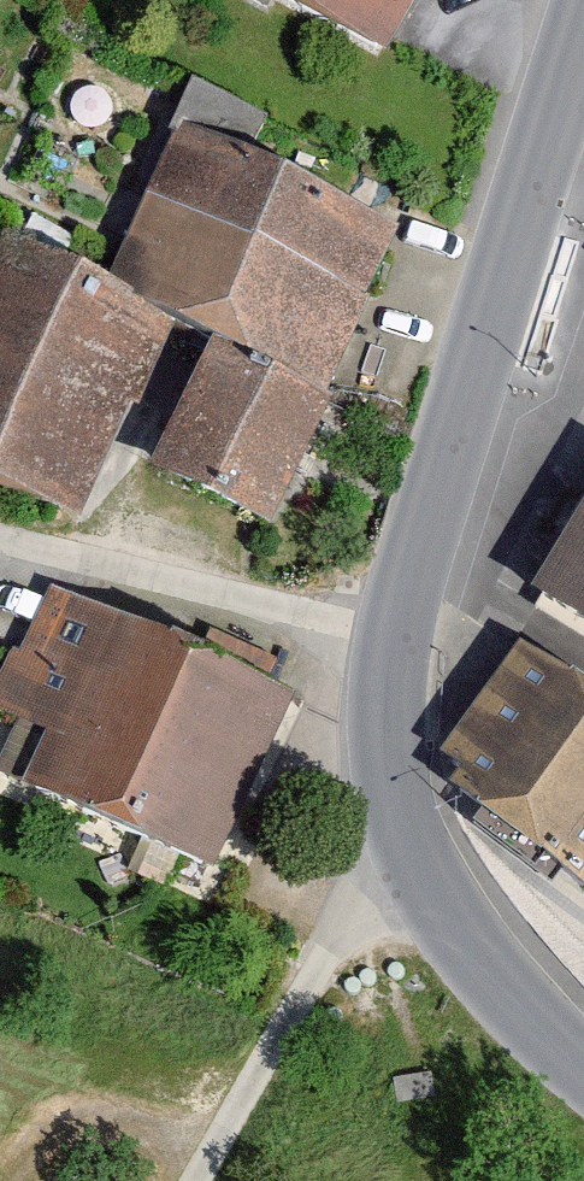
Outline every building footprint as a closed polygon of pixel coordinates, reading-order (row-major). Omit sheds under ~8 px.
[(384,54),(414,0),(287,0),(384,54)] [(187,85),(175,143),(105,292),(167,321),(211,342),(320,393),(394,235),(244,164),(264,121),(187,85)] [(167,321),(105,292),(1,243),(0,245),(0,484),(78,517),(167,321)] [(211,342),(150,471),(270,527),(331,398),(320,393),(211,342)] [(537,593),(583,622),(583,518),(537,593)] [(52,590),(23,653),(13,649),(0,677),(0,708),(20,717),(0,762),(0,774),(211,870),(290,699),(52,590)] [(523,646),(446,752),(465,765),(450,786),(583,883),(583,690),(523,646)]
